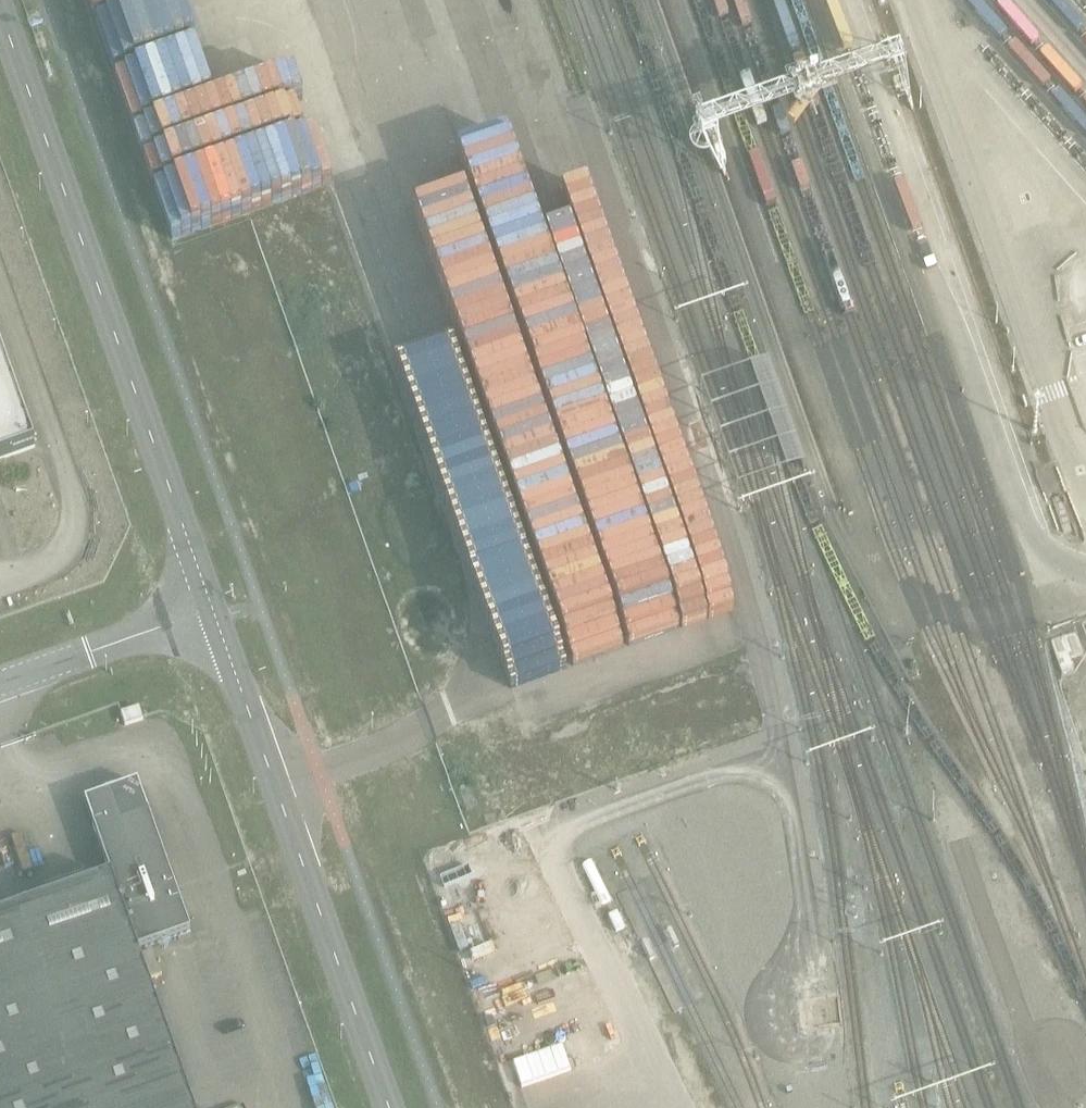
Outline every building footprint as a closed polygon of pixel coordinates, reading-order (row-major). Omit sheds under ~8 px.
[(35,448),(0,350),(0,460),(35,448)] [(727,497),(806,469),(769,365),(690,392),(727,497)] [(139,707),(120,713),(125,726),(143,720),(142,718),(139,707)] [(104,795),(84,802),(111,877),(0,916),(0,1107),(193,1107),(137,951),(190,932),(137,783),(104,795)]
